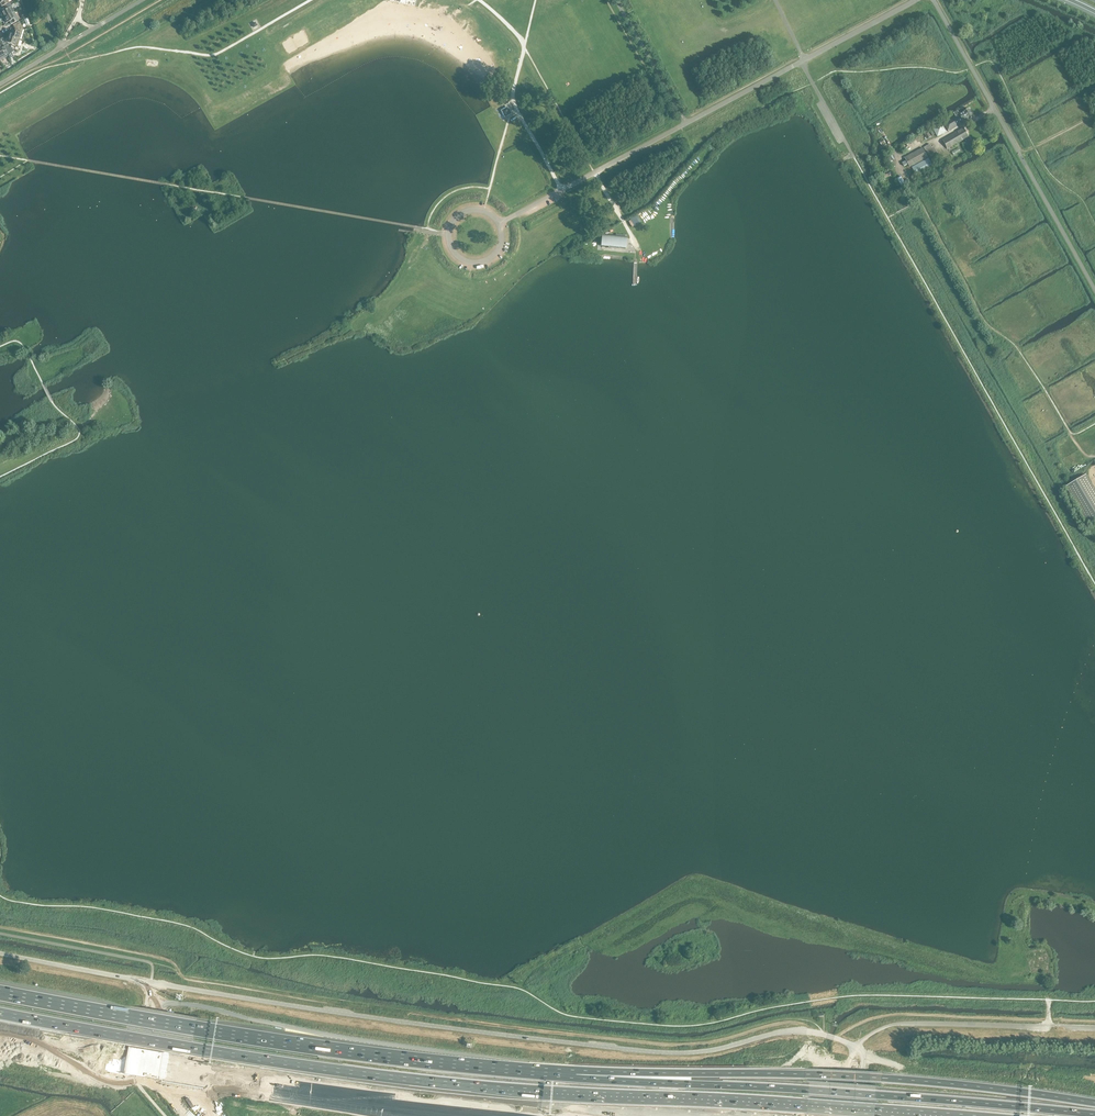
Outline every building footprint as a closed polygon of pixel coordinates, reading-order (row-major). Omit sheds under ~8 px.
[(3,18),(12,13),(9,8),(11,7),(10,4),(3,7),(5,10),(0,13),(3,18)] [(12,13),(3,18),(0,20),(0,23),(2,21),(4,25),(11,21),(12,24),(19,21),(14,12),(12,13)] [(9,31),(8,37),(17,39),(18,34),(21,35),(23,30),(20,29),(18,26),(21,25),(19,22),(13,25),(14,28),(15,29),(14,32),(9,31)] [(17,39),(8,37),(6,43),(8,43),(7,45),(8,48),(5,49),(6,49),(8,54),(9,56),(12,54),(9,49),(11,48),(12,45),(18,46),(20,40),(17,39)] [(508,107),(501,111),(505,118),(512,114),(508,107)] [(974,117),(969,109),(960,114),(957,109),(954,111),(956,115),(944,122),(949,131),(974,117)] [(933,129),(937,137),(947,132),(942,124),(933,129)] [(964,128),(943,140),(947,149),(969,137),(964,128)] [(928,158),(929,159),(938,154),(934,146),(932,147),(930,144),(923,148),(928,157),(928,158)] [(928,157),(923,148),(905,158),(906,160),(902,163),(904,166),(908,164),(910,167),(928,157)] [(928,158),(912,167),(917,176),(933,167),(929,159),(928,158)] [(901,177),(897,179),(902,187),(906,185),(901,177)] [(614,227),(599,236),(603,243),(618,235),(614,227)] [(1065,486),(1089,525),(1094,522),(1094,490),(1085,474),(1065,486)]
